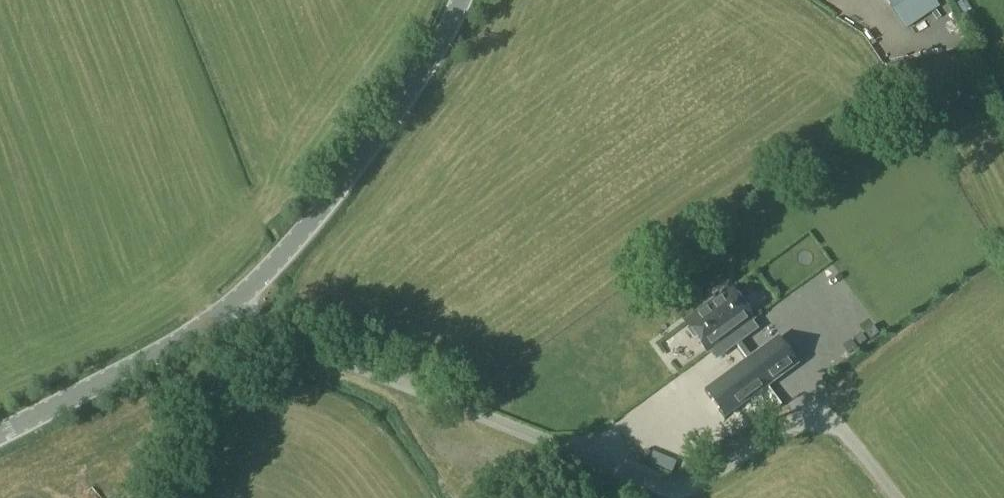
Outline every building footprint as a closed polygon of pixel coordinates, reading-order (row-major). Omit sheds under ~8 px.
[(895,14),(905,29),(906,29),(939,6),(935,0),(886,0),(894,13),(895,14)] [(752,270),(732,280),(745,308),(766,298),(752,270)] [(685,322),(689,327),(687,330),(693,337),(696,337),(706,351),(709,349),(715,357),(755,328),(750,321),(753,319),(730,289),(726,292),(722,291),(715,297),(715,300),(685,322)] [(747,360),(706,390),(725,417),(766,386),(796,365),(777,339),(747,360)]
